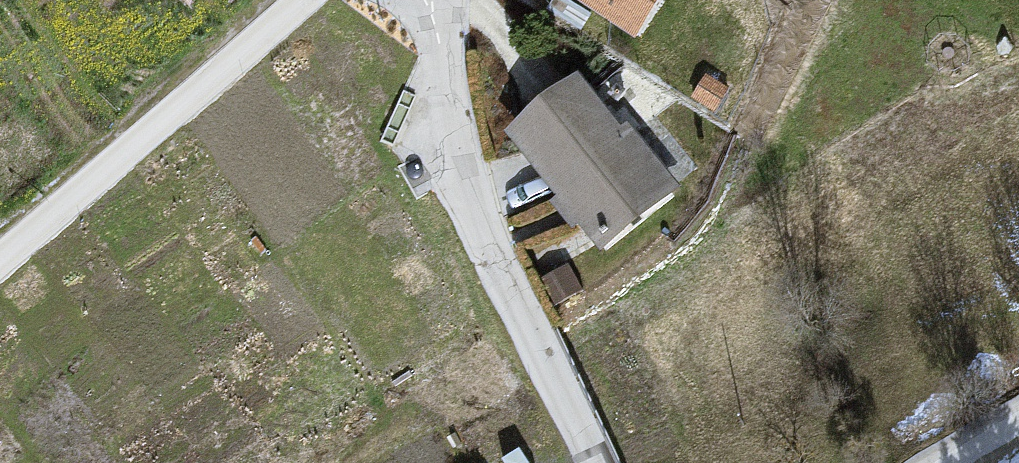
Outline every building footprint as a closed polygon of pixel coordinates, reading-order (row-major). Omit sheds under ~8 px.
[(640,47),(670,0),(576,0),(640,47)] [(576,86),(520,140),(609,253),(685,207),(576,86)]
